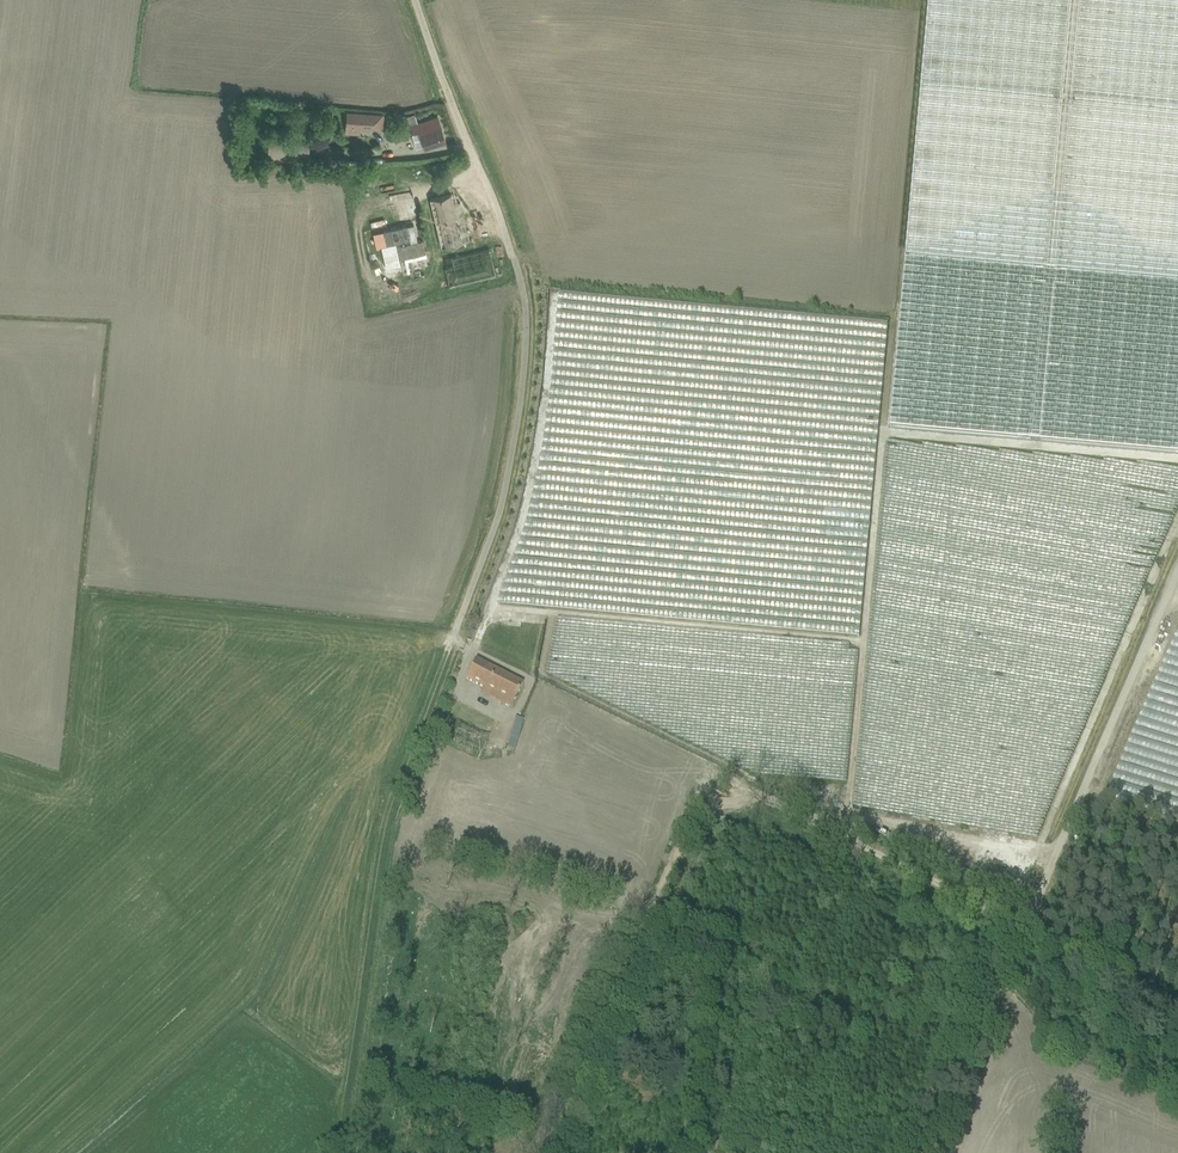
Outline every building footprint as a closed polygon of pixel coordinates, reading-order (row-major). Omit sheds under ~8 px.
[(890,426),(1177,453),(1177,0),(930,0),(890,426)] [(346,111),(345,130),(377,132),(378,112),(346,111)] [(428,147),(451,139),(443,115),(410,126),(413,134),(422,131),(428,147)] [(269,135),(269,159),(309,160),(310,136),(269,135)] [(445,248),(474,240),(461,192),(432,200),(445,248)] [(407,225),(373,233),(376,248),(410,240),(407,225)] [(655,301),(656,293),(588,286),(586,309),(597,310),(597,315),(607,316),(607,315),(619,316),(620,307),(635,308),(648,309),(649,300),(655,301)] [(874,400),(883,313),(791,304),(790,321),(786,321),(797,326),(802,330),(802,331),(803,331),(808,335),(807,341),(817,342),(816,354),(828,356),(827,363),(832,358),(843,367),(844,367),(843,373),(847,376),(843,385),(850,387),(859,395),(858,405),(865,410),(863,415),(867,415),(874,400)] [(1156,658),(1160,685),(1173,666),(1177,667),(1177,628),(1156,658)] [(512,710),(526,684),(479,659),(465,685),(512,710)] [(1101,780),(1136,783),(1135,795),(1143,801),(1147,796),(1177,798),(1177,720),(1169,719),(1169,727),(1168,738),(1164,738),(1163,752),(1140,750),(1152,759),(1145,768),(1140,763),(1139,775),(1097,772),(1096,787),(1101,780)]
